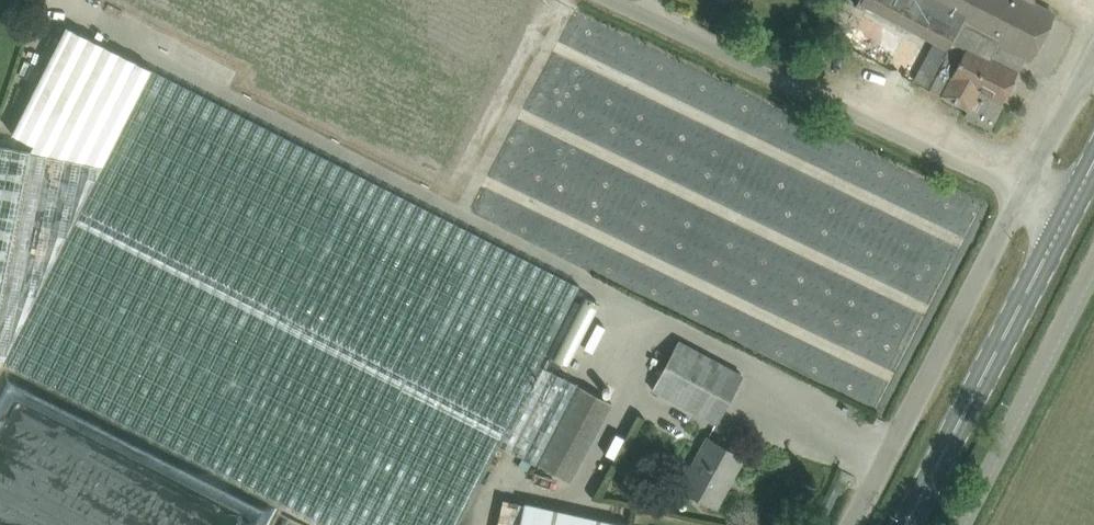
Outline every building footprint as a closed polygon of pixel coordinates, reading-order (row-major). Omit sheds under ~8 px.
[(861,3),(941,45),(948,48),(944,55),(947,57),(940,69),(930,88),(969,109),(965,116),(991,129),(1004,105),(1001,103),(1017,73),(1025,57),(1028,58),(1028,60),(1029,60),(1053,13),(1052,12),(1051,14),(1033,3),(1026,0),(863,0),(861,3)] [(152,68),(68,27),(13,135),(35,143),(30,153),(0,147),(0,363),(3,364),(323,524),(457,524),(499,443),(573,481),(613,400),(539,363),(579,283),(152,68)] [(581,372),(605,306),(589,300),(565,366),(581,372)] [(679,340),(652,389),(716,423),(742,375),(679,340)] [(732,478),(743,457),(707,438),(681,487),(716,506),(717,505),(714,503),(728,476),(732,478)] [(616,471),(624,475),(634,472),(638,463),(624,456),(616,471)] [(526,501),(520,524),(626,524),(526,501)]
